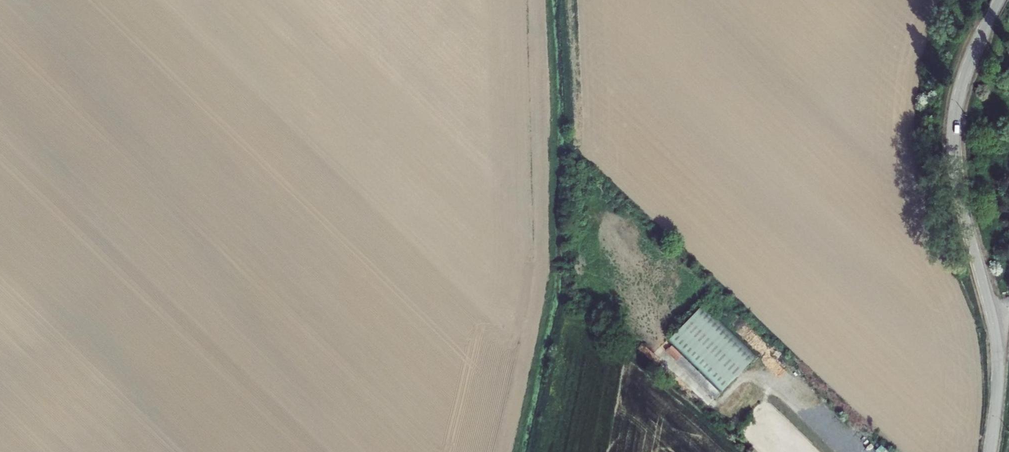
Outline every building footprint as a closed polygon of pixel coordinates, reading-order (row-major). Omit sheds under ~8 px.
[(744,343),(703,305),(669,342),(715,386),(744,343)] [(714,387),(667,343),(662,348),(710,393),(714,387)] [(757,356),(744,343),(715,386),(723,393),(757,356)] [(721,394),(714,387),(710,393),(716,400),(721,394)]
